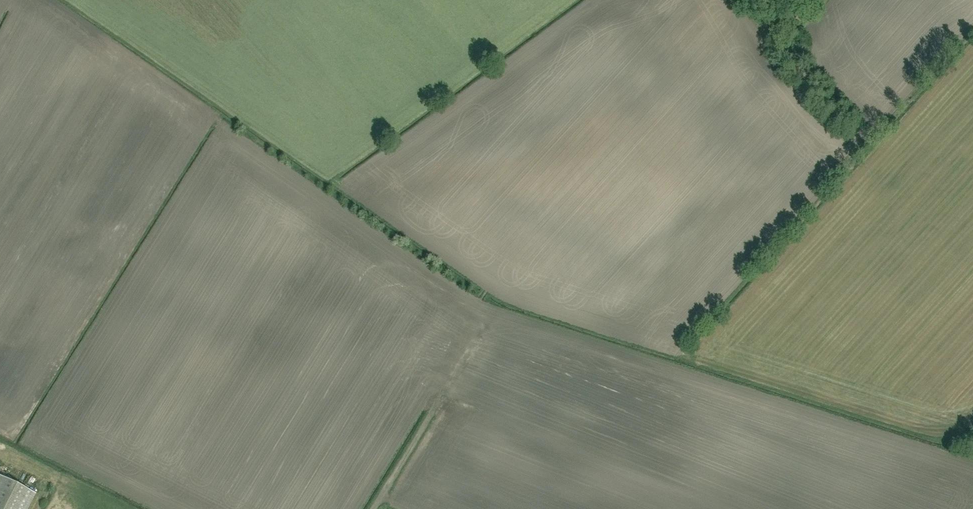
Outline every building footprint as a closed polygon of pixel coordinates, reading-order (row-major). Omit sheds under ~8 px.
[(0,476),(0,508),(28,508),(35,495),(0,476)]
